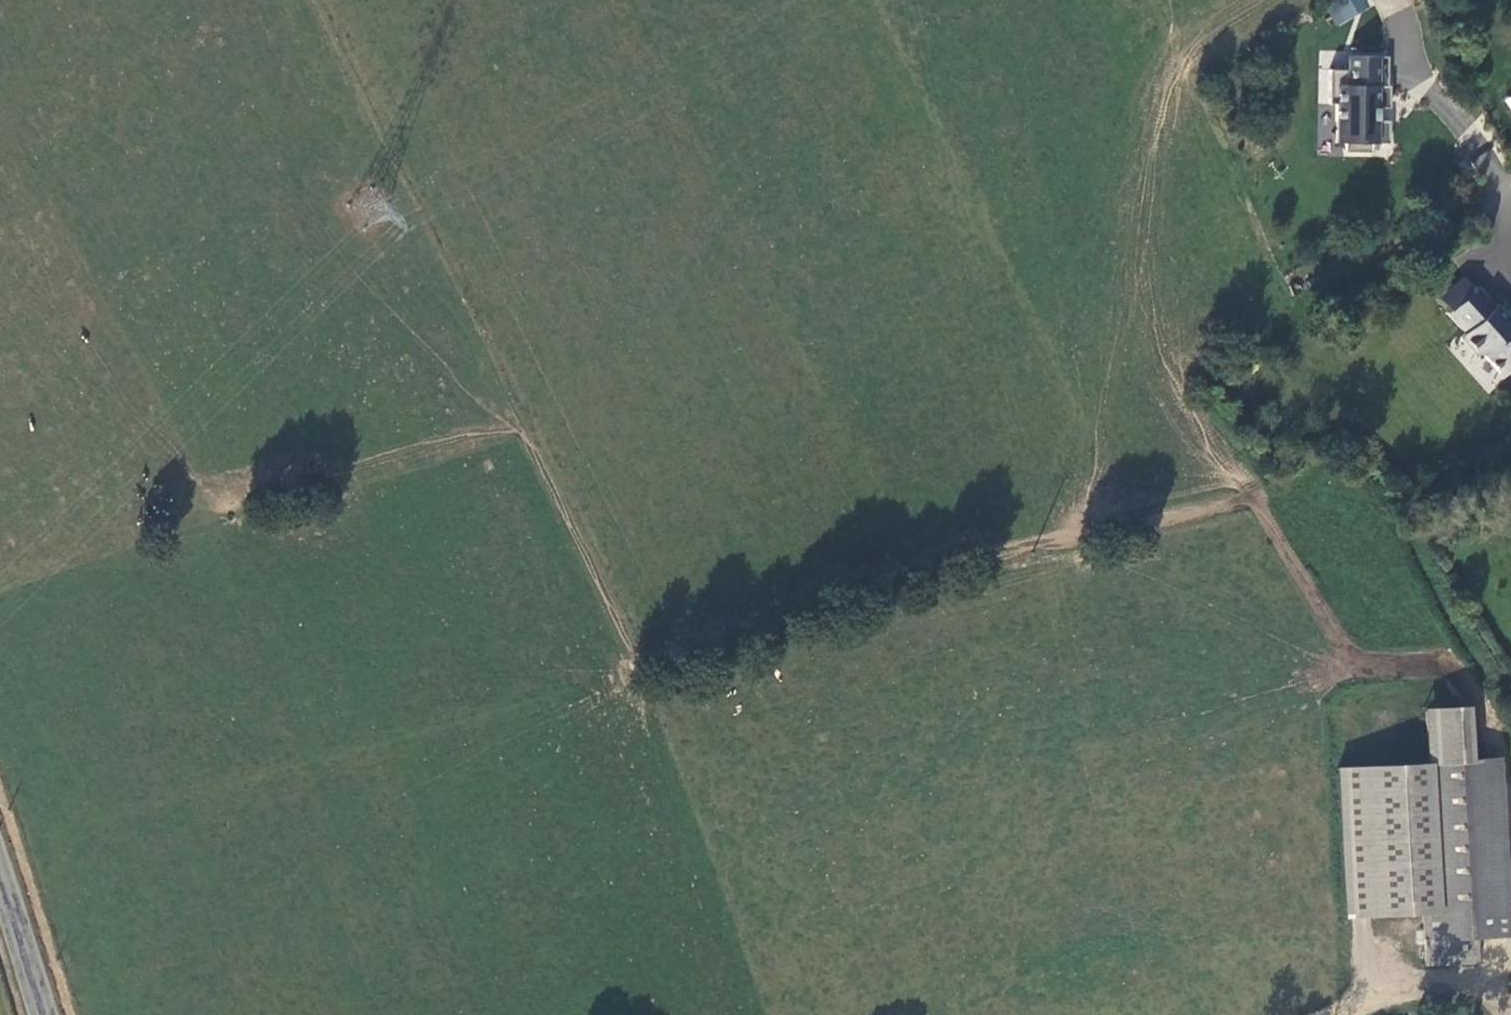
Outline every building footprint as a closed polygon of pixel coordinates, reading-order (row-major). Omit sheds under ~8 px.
[(1339,27),(1375,7),(1371,0),(1333,0),(1326,4),(1339,27)] [(1349,70),(1329,69),(1328,104),(1335,104),(1335,142),(1343,143),(1343,152),(1370,152),(1370,143),(1388,144),(1389,121),(1376,121),(1377,108),(1389,108),(1389,86),(1387,86),(1387,57),(1349,56),(1349,70)] [(1477,287),(1474,289),(1463,278),(1440,298),(1450,311),(1447,313),(1465,333),(1459,337),(1474,354),(1483,355),(1500,374),(1510,364),(1510,321),(1496,304),(1494,306),(1477,287)] [(1422,764),(1426,763),(1467,761),(1463,708),(1418,711),(1422,764)] [(1467,761),(1426,763),(1435,915),(1474,941),(1508,939),(1497,759),(1467,761)] [(1435,915),(1426,763),(1422,764),(1329,769),(1338,921),(1419,916),(1435,915)] [(1435,915),(1419,916),(1420,964),(1475,964),(1474,941),(1435,915)]
